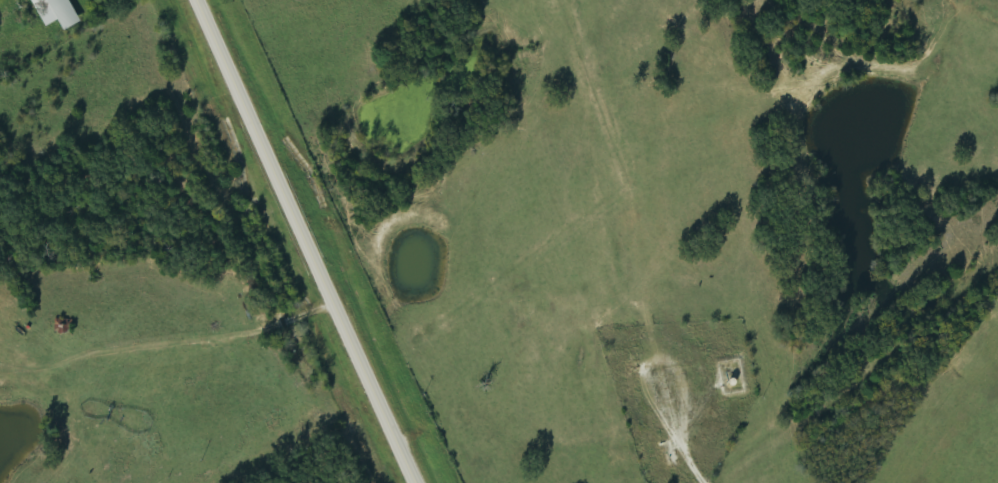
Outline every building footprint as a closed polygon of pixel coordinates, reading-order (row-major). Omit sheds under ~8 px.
[(73,0),(34,0),(49,28),(63,20),(69,32),(86,23),(73,0)]
